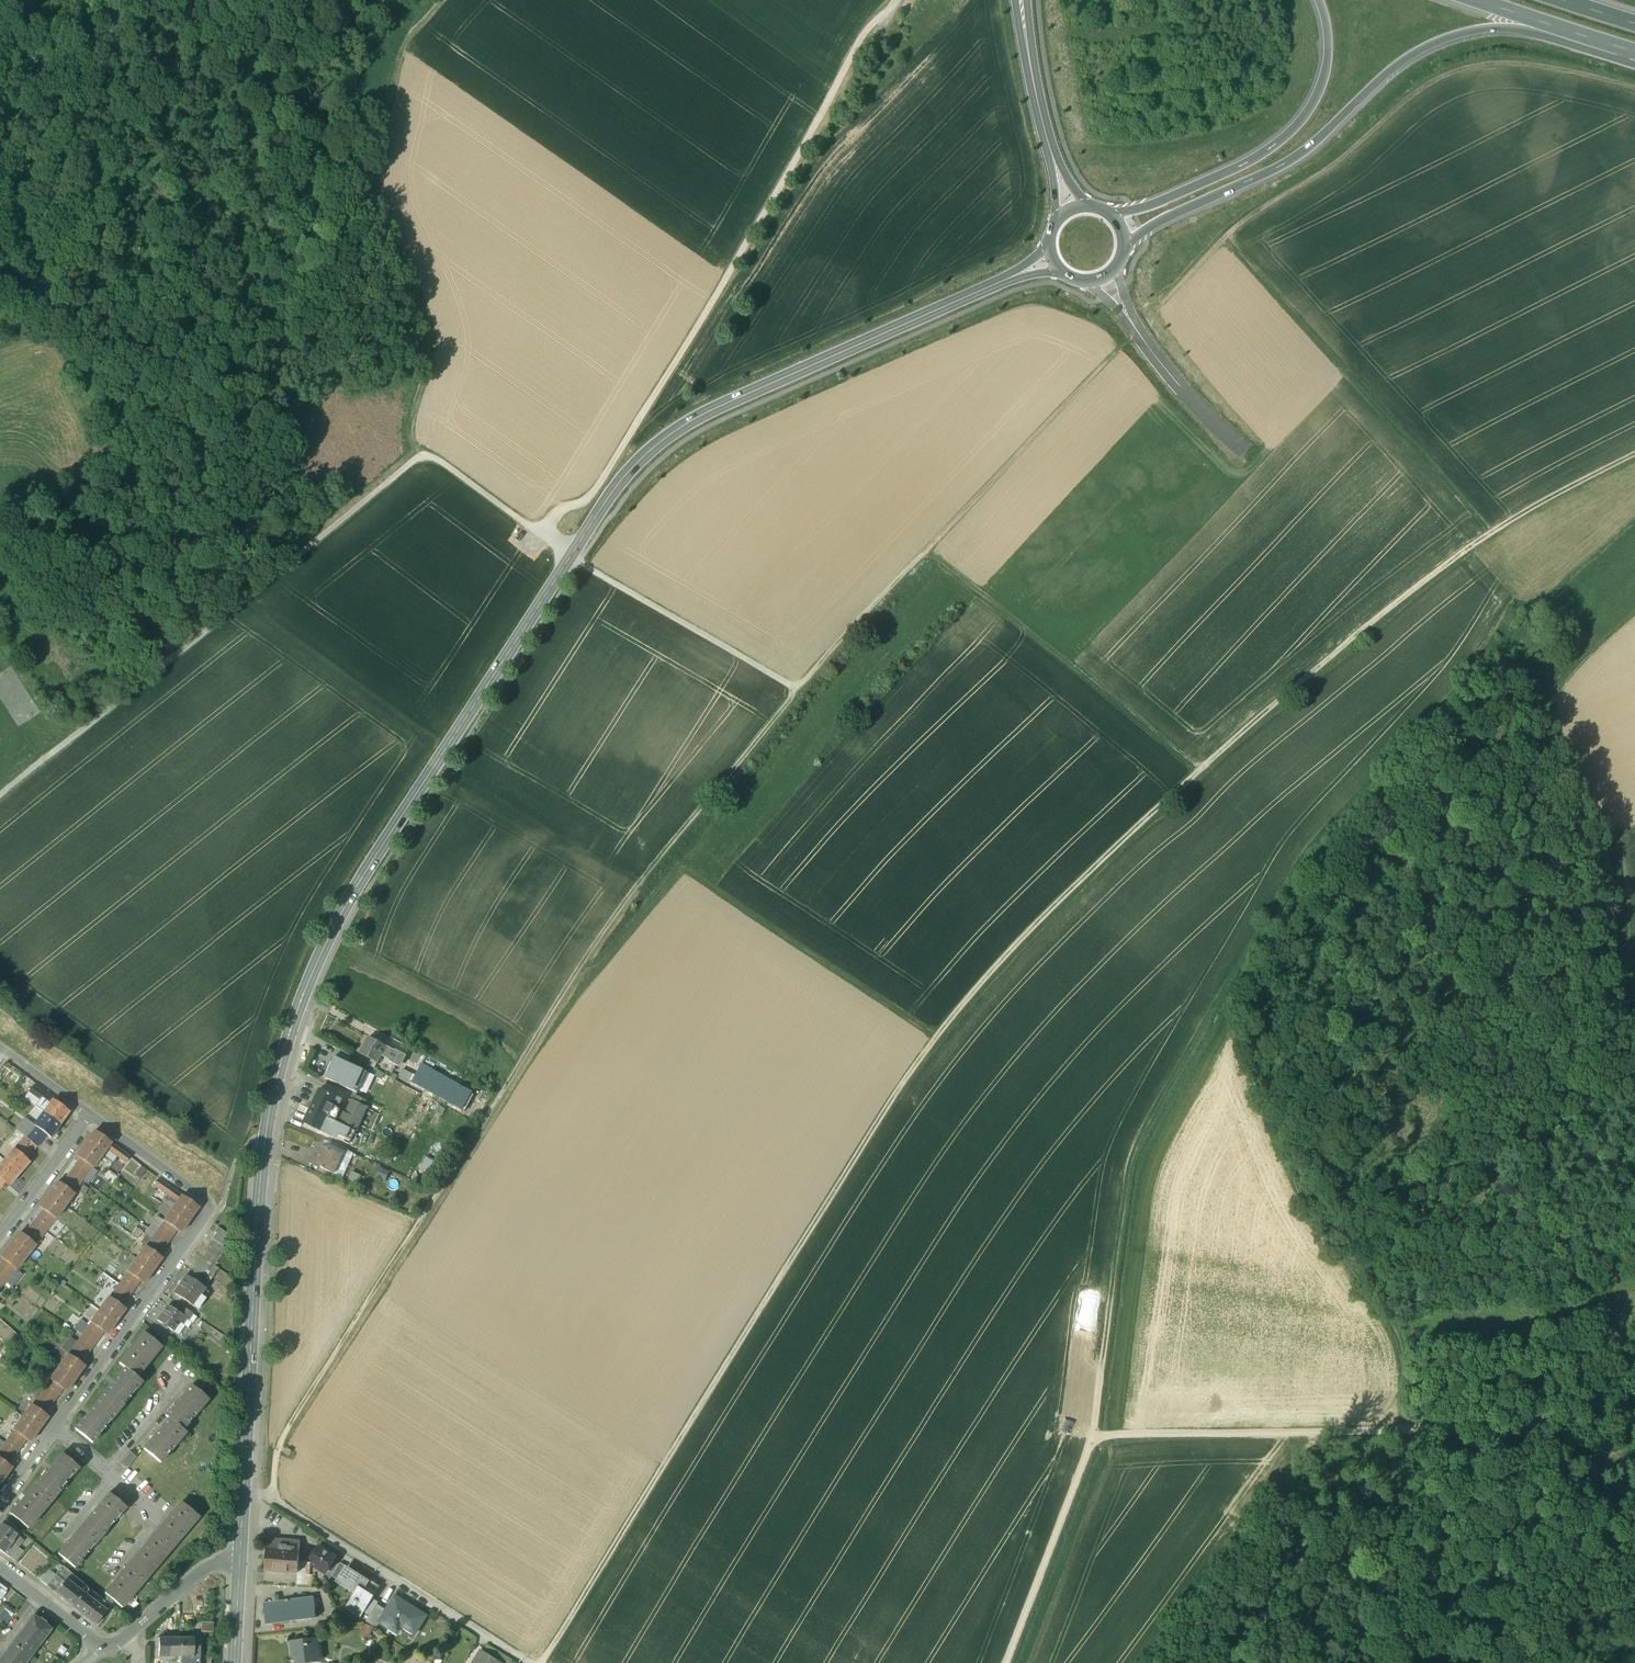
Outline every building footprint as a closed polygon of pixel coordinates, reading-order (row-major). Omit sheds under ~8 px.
[(372,1060),(378,1064),(382,1057),(387,1047),(370,1038),(361,1054),(372,1060)] [(395,1052),(387,1047),(382,1057),(390,1061),(395,1052)] [(337,1049),(330,1062),(332,1063),(335,1057),(348,1063),(351,1056),(337,1049)] [(395,1052),(390,1061),(390,1062),(398,1067),(405,1056),(396,1051),(395,1052)] [(411,1061),(422,1067),(427,1057),(416,1052),(411,1061)] [(332,1063),(326,1078),(357,1093),(367,1072),(348,1063),(335,1057),(332,1063)] [(375,1069),(378,1064),(372,1060),(369,1066),(375,1069)] [(422,1067),(413,1083),(463,1110),(472,1093),(422,1065),(422,1067)] [(52,1100),(33,1086),(29,1092),(48,1106),(52,1100)] [(342,1101),(319,1090),(309,1110),(328,1118),(332,1109),(333,1106),(338,1109),(342,1101)] [(69,1112),(52,1100),(48,1106),(43,1112),(60,1125),(69,1112)] [(332,1109),(328,1118),(356,1131),(367,1107),(353,1101),(347,1114),(340,1111),(339,1113),(332,1109)] [(328,1118),(309,1110),(303,1123),(350,1145),(356,1132),(356,1131),(328,1118)] [(60,1125),(43,1112),(34,1125),(47,1135),(50,1137),(60,1125)] [(47,1135),(34,1125),(24,1137),(36,1147),(47,1135)] [(94,1131),(85,1144),(101,1156),(106,1149),(111,1143),(94,1131)] [(36,1147),(24,1137),(14,1149),(26,1159),(36,1147)] [(325,1141),(322,1147),(341,1155),(351,1160),(354,1154),(325,1141)] [(130,1157),(111,1143),(106,1149),(125,1163),(130,1157)] [(101,1156),(85,1144),(76,1156),(79,1159),(92,1168),(101,1156)] [(341,1155),(322,1147),(317,1158),(314,1157),(311,1162),(322,1167),(322,1169),(333,1174),(333,1172),(341,1155)] [(14,1149),(3,1161),(19,1174),(29,1162),(26,1159),(14,1149)] [(341,1155),(333,1172),(344,1176),(351,1160),(341,1155)] [(422,1170),(432,1173),(436,1159),(426,1156),(422,1170)] [(79,1159),(70,1172),(82,1181),(92,1168),(79,1159)] [(0,1165),(0,1178),(5,1183),(9,1186),(19,1174),(3,1161),(0,1165)] [(141,1167),(134,1175),(139,1179),(145,1170),(141,1167)] [(70,1172),(61,1185),(73,1193),(82,1181),(70,1172)] [(341,1184),(344,1176),(333,1172),(333,1174),(334,1174),(332,1180),(341,1184)] [(182,1196),(158,1179),(154,1185),(177,1202),(182,1196)] [(61,1185),(57,1182),(48,1195),(65,1207),(74,1194),(73,1193),(61,1185)] [(48,1195),(39,1207),(42,1210),(55,1219),(65,1207),(48,1195)] [(177,1202),(172,1208),(189,1220),(198,1207),(182,1196),(177,1202)] [(189,1220),(172,1208),(163,1221),(164,1221),(176,1230),(180,1233),(189,1220)] [(42,1210),(33,1223),(45,1232),(55,1219),(42,1210)] [(176,1230),(164,1221),(155,1234),(167,1243),(176,1230)] [(33,1223),(23,1235),(35,1245),(45,1232),(33,1223)] [(142,1232),(136,1227),(133,1232),(139,1236),(142,1232)] [(216,1234),(224,1240),(228,1235),(217,1227),(214,1233),(216,1234)] [(23,1235),(20,1232),(10,1245),(26,1257),(35,1245),(23,1235)] [(155,1234),(146,1247),(158,1255),(167,1243),(155,1234)] [(212,1240),(222,1247),(226,1241),(224,1240),(216,1234),(212,1240)] [(210,1248),(221,1255),(225,1249),(222,1247),(212,1240),(208,1246),(210,1248)] [(10,1245),(0,1257),(3,1260),(15,1269),(16,1270),(26,1257),(10,1245)] [(146,1247),(145,1246),(136,1259),(153,1271),(162,1258),(158,1255),(146,1247)] [(203,1258),(214,1266),(221,1255),(210,1248),(203,1258)] [(198,1277),(198,1276),(204,1280),(214,1266),(203,1258),(193,1273),(198,1277)] [(153,1271),(136,1259),(127,1272),(140,1281),(143,1284),(153,1271)] [(0,1264),(0,1278),(5,1282),(15,1269),(3,1260),(0,1264)] [(140,1281),(127,1272),(118,1285),(131,1293),(140,1281)] [(195,1281),(186,1275),(173,1294),(192,1307),(204,1288),(195,1281)] [(204,1280),(198,1276),(198,1277),(195,1281),(204,1288),(208,1283),(204,1280)] [(131,1293),(118,1285),(109,1297),(122,1306),(131,1293)] [(109,1297),(100,1310),(116,1321),(125,1309),(122,1306),(109,1297)] [(179,1315),(167,1307),(157,1321),(172,1332),(178,1323),(181,1325),(185,1320),(179,1315)] [(192,1315),(183,1309),(179,1315),(185,1320),(188,1321),(192,1315)] [(116,1321),(100,1310),(90,1322),(91,1323),(103,1331),(107,1334),(116,1321)] [(80,1322),(76,1327),(84,1332),(87,1327),(80,1322)] [(103,1331),(91,1323),(82,1335),(94,1344),(103,1331)] [(143,1333),(119,1363),(125,1368),(135,1377),(141,1370),(139,1368),(152,1352),(154,1354),(160,1346),(143,1333)] [(94,1344),(82,1335),(68,1354),(81,1363),(94,1344)] [(68,1354),(59,1366),(75,1378),(85,1366),(81,1363),(68,1354)] [(75,1378),(59,1366),(50,1379),(50,1380),(62,1388),(66,1391),(75,1378)] [(125,1368),(100,1399),(117,1413),(123,1405),(121,1403),(133,1388),(135,1390),(142,1382),(135,1377),(125,1368)] [(62,1388),(50,1380),(41,1392),(53,1401),(62,1388)] [(191,1385),(165,1416),(169,1419),(182,1430),(208,1400),(191,1385)] [(41,1392),(32,1405),(44,1414),(53,1401),(41,1392)] [(100,1399),(75,1430),(92,1444),(98,1436),(96,1434),(108,1419),(111,1421),(117,1413),(100,1399)] [(32,1405),(31,1404),(22,1417),(39,1429),(48,1416),(44,1414),(32,1405)] [(22,1417),(13,1430),(14,1430),(26,1439),(30,1442),(39,1429),(22,1417)] [(169,1419),(143,1450),(160,1464),(185,1433),(182,1430),(169,1419)] [(26,1439),(14,1430),(5,1443),(17,1452),(26,1439)] [(5,1443),(0,1449),(0,1458),(8,1464),(17,1452),(5,1443)] [(129,1451),(120,1463),(126,1469),(136,1457),(129,1451)] [(63,1454),(37,1484),(54,1499),(60,1491),(58,1489),(71,1474),(73,1476),(79,1469),(63,1454)] [(3,1480),(12,1467),(8,1464),(0,1458),(0,1478),(3,1480)] [(37,1484),(11,1514),(28,1529),(34,1521),(32,1519),(45,1504),(47,1506),(54,1499),(37,1484)] [(109,1493),(83,1524),(100,1538),(106,1530),(104,1529),(117,1514),(119,1515),(125,1508),(109,1493)] [(175,1510),(156,1533),(172,1547),(198,1517),(181,1503),(175,1510)] [(1,1524),(0,1526),(0,1551),(3,1554),(11,1543),(17,1536),(1,1524)] [(83,1524),(57,1554),(74,1568),(81,1561),(79,1559),(92,1544),(94,1545),(100,1538),(83,1524)] [(156,1533),(130,1563),(147,1577),(172,1547),(156,1533)] [(300,1542),(267,1539),(265,1572),(298,1574),(300,1542)] [(11,1543),(3,1554),(10,1559),(18,1548),(11,1543)] [(336,1557),(319,1547),(313,1557),(317,1559),(313,1566),(326,1573),(326,1574),(334,1561),(336,1557)] [(334,1561),(326,1574),(326,1573),(324,1576),(330,1580),(339,1565),(334,1561)] [(130,1563),(105,1594),(121,1608),(147,1577),(130,1563)] [(371,1582),(349,1568),(339,1584),(356,1595),(348,1608),(362,1616),(365,1613),(373,1599),(381,1586),(372,1581),(371,1582)] [(53,1576),(49,1572),(42,1581),(46,1584),(53,1576)] [(87,1587),(71,1573),(66,1579),(83,1593),(87,1587)] [(313,1575),(298,1574),(297,1586),(312,1587),(313,1575)] [(55,1575),(48,1584),(56,1591),(64,1582),(55,1575)] [(56,1591),(55,1593),(72,1606),(83,1593),(66,1579),(64,1582),(56,1591)] [(87,1587),(83,1593),(87,1596),(91,1591),(87,1587)] [(87,1596),(83,1593),(72,1606),(95,1625),(106,1611),(87,1596)] [(313,1597),(279,1602),(279,1597),(271,1598),(272,1603),(263,1604),(266,1625),(316,1618),(313,1597)] [(387,1611),(380,1623),(389,1628),(394,1621),(415,1634),(426,1616),(395,1597),(387,1611)] [(373,1599),(365,1613),(370,1616),(377,1605),(378,1602),(373,1599)] [(387,1611),(377,1605),(370,1616),(366,1622),(376,1629),(380,1623),(387,1611)] [(47,1623),(40,1618),(38,1620),(33,1615),(21,1630),(39,1643),(39,1644),(51,1629),(45,1625),(47,1623)] [(214,1631),(215,1622),(204,1622),(204,1630),(214,1631)] [(4,1652),(5,1653),(0,1659),(0,1662),(25,1662),(24,1662),(39,1643),(21,1630),(9,1647),(8,1647),(4,1652)] [(180,1638),(168,1638),(168,1644),(163,1644),(163,1657),(180,1657),(180,1638)] [(193,1638),(180,1638),(180,1657),(198,1657),(199,1641),(193,1641),(193,1638)] [(290,1642),(292,1659),(296,1659),(296,1662),(318,1662),(320,1662),(317,1639),(290,1642)] [(481,1651),(474,1662),(501,1662),(481,1651)]
